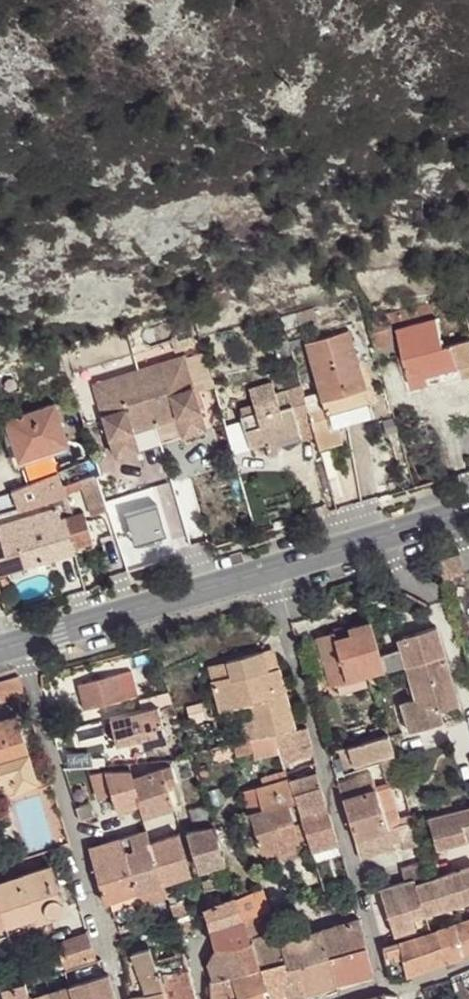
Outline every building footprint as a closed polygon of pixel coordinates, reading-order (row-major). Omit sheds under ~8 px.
[(402,311),(404,319),(418,316),(417,307),(402,311)] [(443,347),(436,319),(396,330),(412,387),(459,374),(460,379),(468,377),(468,339),(443,347)] [(311,420),(320,449),(343,442),(337,425),(373,414),(348,331),(305,344),(320,393),(304,397),(311,420)] [(184,358),(139,371),(155,424),(178,417),(183,437),(206,430),(195,393),(186,365),(184,358)] [(186,365),(195,393),(214,387),(206,359),(186,365)] [(155,424),(139,371),(94,385),(116,457),(138,450),(132,431),(155,424)] [(298,424),(311,420),(304,397),(302,387),(287,391),(288,395),(291,406),(280,410),(276,399),(272,382),(249,389),(253,405),(255,411),(240,416),(250,449),(266,444),(264,438),(299,428),(298,424)] [(288,395),(276,399),(280,410),(291,406),(288,395)] [(67,443),(55,405),(6,420),(19,459),(67,443)] [(239,410),(240,416),(255,411),(253,405),(239,410)] [(155,424),(160,443),(183,437),(178,417),(155,424)] [(132,431),(138,450),(160,443),(155,424),(132,431)] [(301,433),(299,428),(264,438),(266,444),(269,456),(278,453),(274,441),(301,433)] [(65,493),(59,474),(13,490),(20,510),(65,493)] [(102,491),(98,479),(84,483),(94,516),(109,512),(108,511),(102,491)] [(102,491),(108,511),(139,501),(133,481),(102,491)] [(159,494),(144,499),(152,525),(167,521),(159,494)] [(73,549),(93,543),(84,513),(60,520),(56,508),(0,525),(0,533),(6,555),(0,557),(0,577),(58,560),(56,554),(73,549)] [(75,554),(73,549),(56,554),(58,560),(75,554)] [(437,560),(443,581),(465,574),(458,554),(437,560)] [(7,577),(1,580),(6,593),(12,590),(7,577)] [(384,670),(370,621),(348,628),(350,634),(336,638),(334,632),(316,637),(331,686),(384,670)] [(410,731),(462,716),(435,627),(398,638),(412,686),(416,699),(411,701),(402,703),(410,731)] [(348,628),(334,632),(336,638),(350,634),(348,628)] [(144,640),(127,645),(129,652),(146,647),(144,640)] [(272,648),(262,651),(266,666),(267,671),(277,668),(276,664),(272,648)] [(257,737),(293,728),(285,694),(280,695),(278,689),(282,687),(277,668),(267,671),(266,666),(262,651),(224,661),(229,675),(229,676),(210,680),(219,711),(248,703),(253,721),(257,737)] [(210,679),(210,680),(229,676),(229,675),(224,661),(206,666),(210,679)] [(130,672),(117,675),(121,691),(129,689),(134,688),(130,672)] [(78,686),(85,709),(131,696),(129,689),(121,691),(117,675),(78,686)] [(19,676),(0,681),(0,702),(24,695),(19,676)] [(416,699),(412,686),(407,687),(411,701),(416,699)] [(158,706),(110,718),(116,745),(127,742),(141,739),(142,746),(167,741),(158,706)] [(11,777),(14,788),(36,782),(15,714),(0,719),(0,780),(11,777)] [(249,739),(257,737),(253,721),(241,724),(245,740),(249,739)] [(307,727),(274,734),(280,752),(283,761),(313,754),(313,749),(307,727)] [(274,734),(249,739),(245,740),(233,743),(236,755),(253,752),(254,758),(280,752),(274,734)] [(388,735),(339,749),(341,757),(350,755),(354,765),(384,756),(385,762),(381,763),(384,772),(397,768),(388,735)] [(141,739),(127,742),(129,750),(142,746),(141,739)] [(344,767),(354,765),(350,755),(341,757),(344,767)] [(64,770),(83,769),(82,760),(70,760),(63,768),(64,770)] [(171,766),(131,778),(139,804),(142,817),(173,808),(167,786),(176,783),(171,766)] [(400,827),(398,820),(395,811),(396,811),(389,790),(402,786),(397,768),(384,772),(389,787),(376,791),(371,773),(357,777),(358,779),(338,784),(354,837),(359,857),(384,850),(383,845),(393,842),(389,830),(400,827)] [(117,811),(139,804),(131,778),(129,770),(105,771),(91,775),(98,798),(112,794),(117,811)] [(264,787),(288,779),(286,772),(262,780),(264,787)] [(316,773),(290,782),(296,802),(300,814),(327,806),(316,773)] [(287,805),(296,802),(290,782),(288,779),(264,787),(244,794),(263,852),(272,850),(290,843),(299,840),(287,805)] [(19,801),(30,849),(61,841),(50,793),(19,801)] [(287,805),(299,840),(308,837),(300,814),(296,802),(287,805)] [(89,804),(76,807),(80,821),(93,817),(89,804)] [(197,830),(212,826),(206,806),(191,810),(197,830)] [(327,806),(300,814),(308,837),(312,851),(338,842),(327,806)] [(428,818),(437,849),(468,841),(468,808),(428,818)] [(411,816),(398,820),(400,827),(389,830),(393,842),(383,845),(384,850),(396,850),(419,844),(413,821),(411,816)] [(186,834),(197,872),(224,863),(212,826),(197,830),(186,834)] [(146,831),(120,839),(135,892),(163,883),(150,845),(146,831)] [(150,845),(163,883),(190,874),(179,835),(150,845)] [(120,839),(89,848),(104,903),(109,901),(135,892),(120,839)] [(69,842),(59,845),(60,847),(62,854),(66,853),(72,851),(69,842)] [(293,852),(290,843),(272,850),(275,858),(293,852)] [(401,869),(405,880),(414,877),(428,874),(424,862),(401,869)] [(5,926),(40,915),(42,921),(50,918),(55,916),(61,912),(63,908),(63,904),(51,865),(0,882),(0,910),(4,922),(5,926)] [(394,936),(415,930),(412,917),(468,900),(468,867),(416,882),(381,893),(394,936)] [(379,888),(381,893),(416,882),(414,877),(405,880),(379,888)] [(163,883),(135,892),(139,902),(140,907),(167,898),(163,883)] [(234,898),(242,919),(262,913),(269,911),(261,888),(234,898)] [(139,902),(135,892),(109,901),(112,911),(139,902)] [(204,910),(210,929),(242,919),(234,898),(218,904),(216,897),(206,901),(209,908),(204,910)] [(175,920),(178,932),(192,928),(183,900),(170,904),(175,920)] [(260,967),(284,961),(279,941),(277,931),(267,933),(262,913),(242,919),(249,941),(251,940),(260,967)] [(5,926),(10,940),(44,929),(42,921),(40,915),(5,926)] [(468,952),(468,917),(439,928),(447,961),(468,952)] [(328,956),(366,945),(359,918),(336,925),(322,929),(328,956)] [(210,929),(216,947),(235,946),(249,941),(242,919),(210,929)] [(401,940),(383,946),(389,979),(409,974),(408,973),(447,961),(439,928),(401,940)] [(294,937),(279,941),(284,961),(286,968),(328,956),(322,929),(294,937)] [(95,957),(87,933),(39,949),(46,969),(63,963),(65,968),(95,957)] [(214,980),(260,967),(251,940),(249,941),(235,946),(216,947),(208,962),(214,980)] [(374,974),(366,945),(328,956),(336,985),(374,974)] [(155,962),(150,948),(123,955),(129,980),(124,982),(130,998),(166,998),(157,967),(155,962)] [(157,967),(166,998),(195,998),(188,972),(190,971),(183,950),(176,952),(178,957),(179,962),(157,967)] [(304,994),(336,985),(328,956),(286,968),(289,979),(299,976),(304,994)] [(178,957),(155,962),(157,967),(179,962),(178,957)] [(284,961),(260,967),(266,987),(265,987),(268,998),(287,998),(283,981),(289,979),(286,968),(284,961)] [(211,998),(233,998),(244,995),(265,987),(266,987),(260,967),(214,980),(209,981),(211,998)] [(2,988),(5,998),(51,998),(49,993),(45,975),(23,982),(10,986),(2,988)] [(70,987),(74,998),(115,998),(108,975),(70,987)] [(304,994),(299,976),(289,979),(283,981),(287,998),(306,998),(304,994)] [(452,982),(459,998),(468,998),(461,979),(452,982)] [(49,993),(51,998),(74,998),(70,987),(49,993)] [(265,987),(244,995),(245,998),(268,998),(265,987)]
